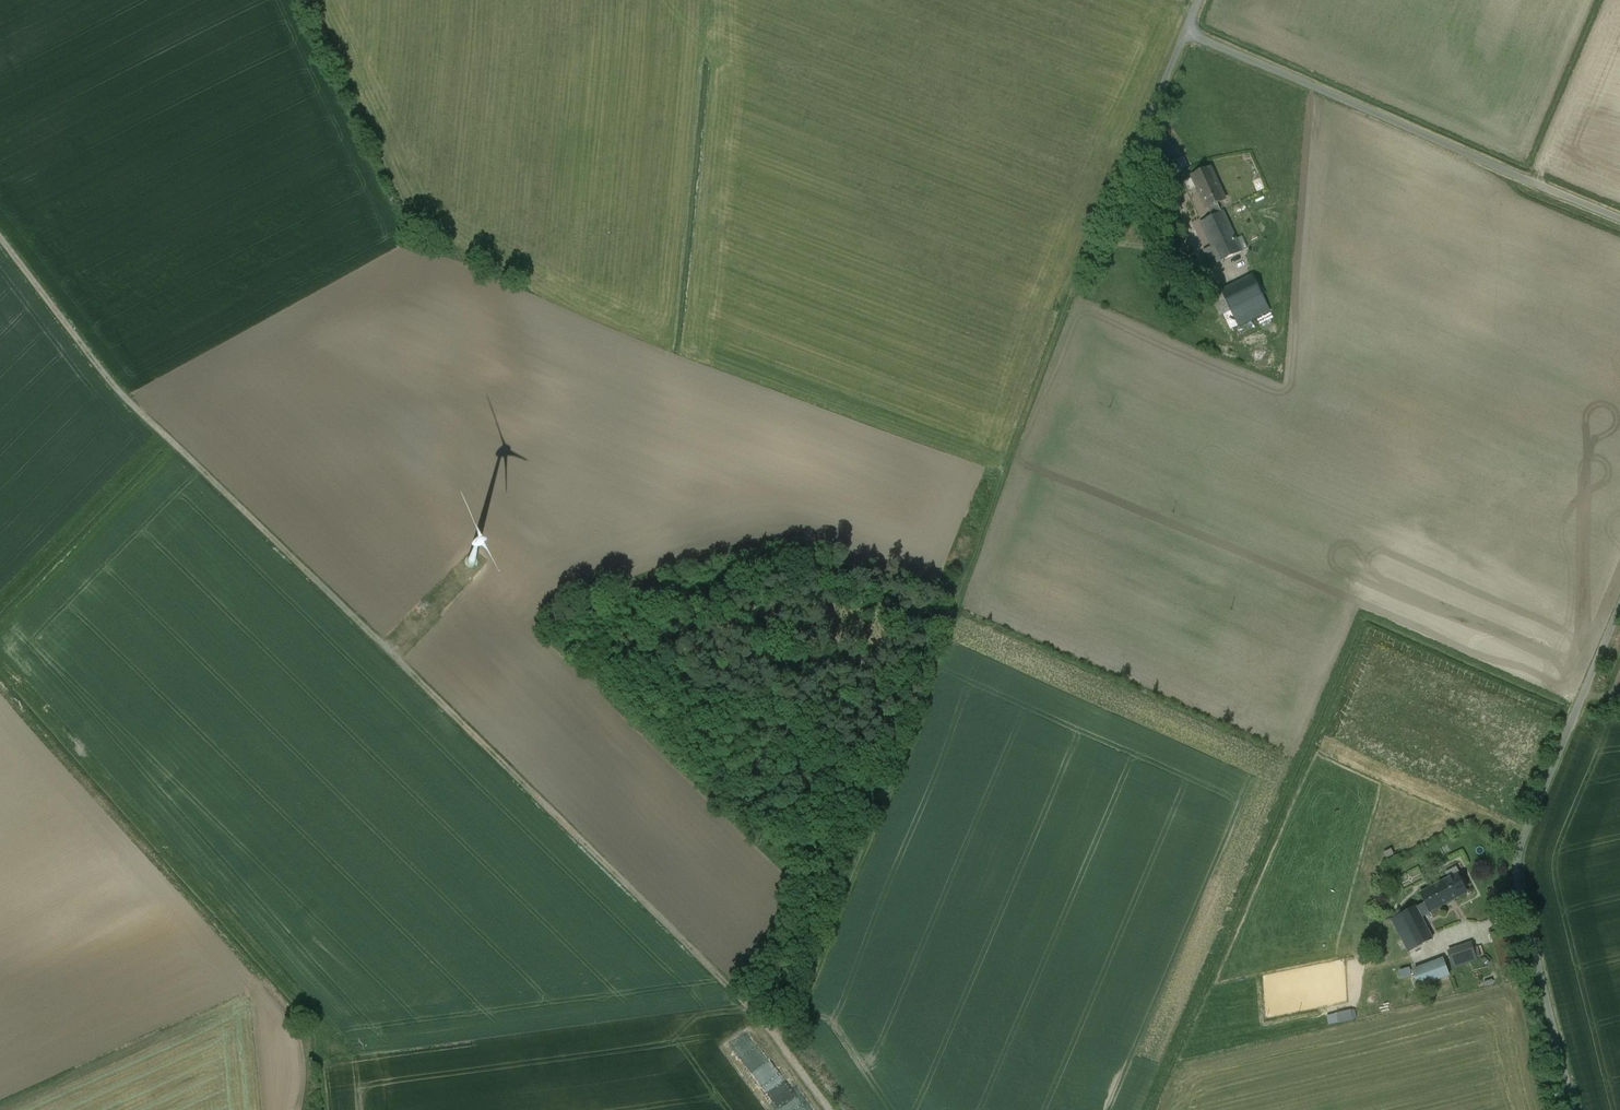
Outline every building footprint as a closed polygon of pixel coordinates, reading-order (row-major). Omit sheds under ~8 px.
[(1174,173),(1190,168),(1186,156),(1170,161),(1174,173)] [(1230,191),(1215,156),(1193,166),(1213,211),(1194,219),(1212,259),(1247,244),(1229,202),(1224,204),(1220,195),(1230,191)] [(1265,289),(1254,266),(1223,281),(1241,319),(1258,311),(1251,296),(1265,289)] [(1473,886),(1460,864),(1424,884),(1430,894),(1398,912),(1415,942),(1439,928),(1429,911),(1473,886)] [(1476,936),(1451,945),(1457,959),(1482,950),(1476,936)] [(1452,970),(1445,951),(1417,960),(1424,979),(1452,970)] [(1404,977),(1414,974),(1411,966),(1401,969),(1404,977)] [(1358,1018),(1357,1008),(1329,1012),(1331,1022),(1358,1018)]
